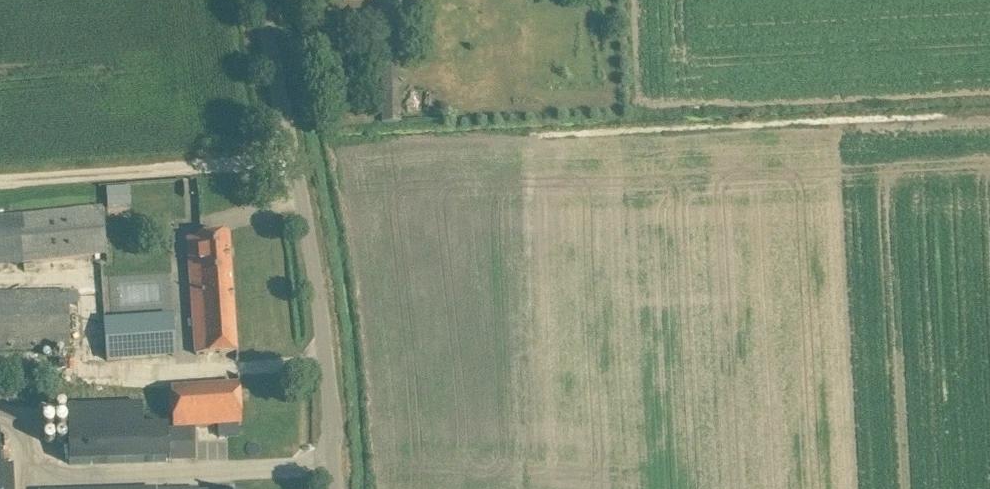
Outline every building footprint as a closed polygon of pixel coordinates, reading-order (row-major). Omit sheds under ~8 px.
[(110,207),(133,206),(133,186),(110,187),(110,207)] [(107,254),(103,206),(0,216),(0,265),(107,254)] [(202,236),(204,270),(192,270),(198,355),(237,352),(229,234),(202,236)] [(70,348),(69,292),(0,293),(0,349),(70,348)] [(103,320),(107,360),(177,355),(174,315),(103,320)] [(173,388),(176,428),(217,425),(238,424),(242,424),(239,384),(173,388)] [(168,457),(167,423),(141,424),(141,403),(70,406),(72,461),(168,457)] [(238,424),(217,425),(218,438),(239,436),(238,424)] [(14,467),(1,467),(0,435),(0,488),(15,488),(14,467)]
